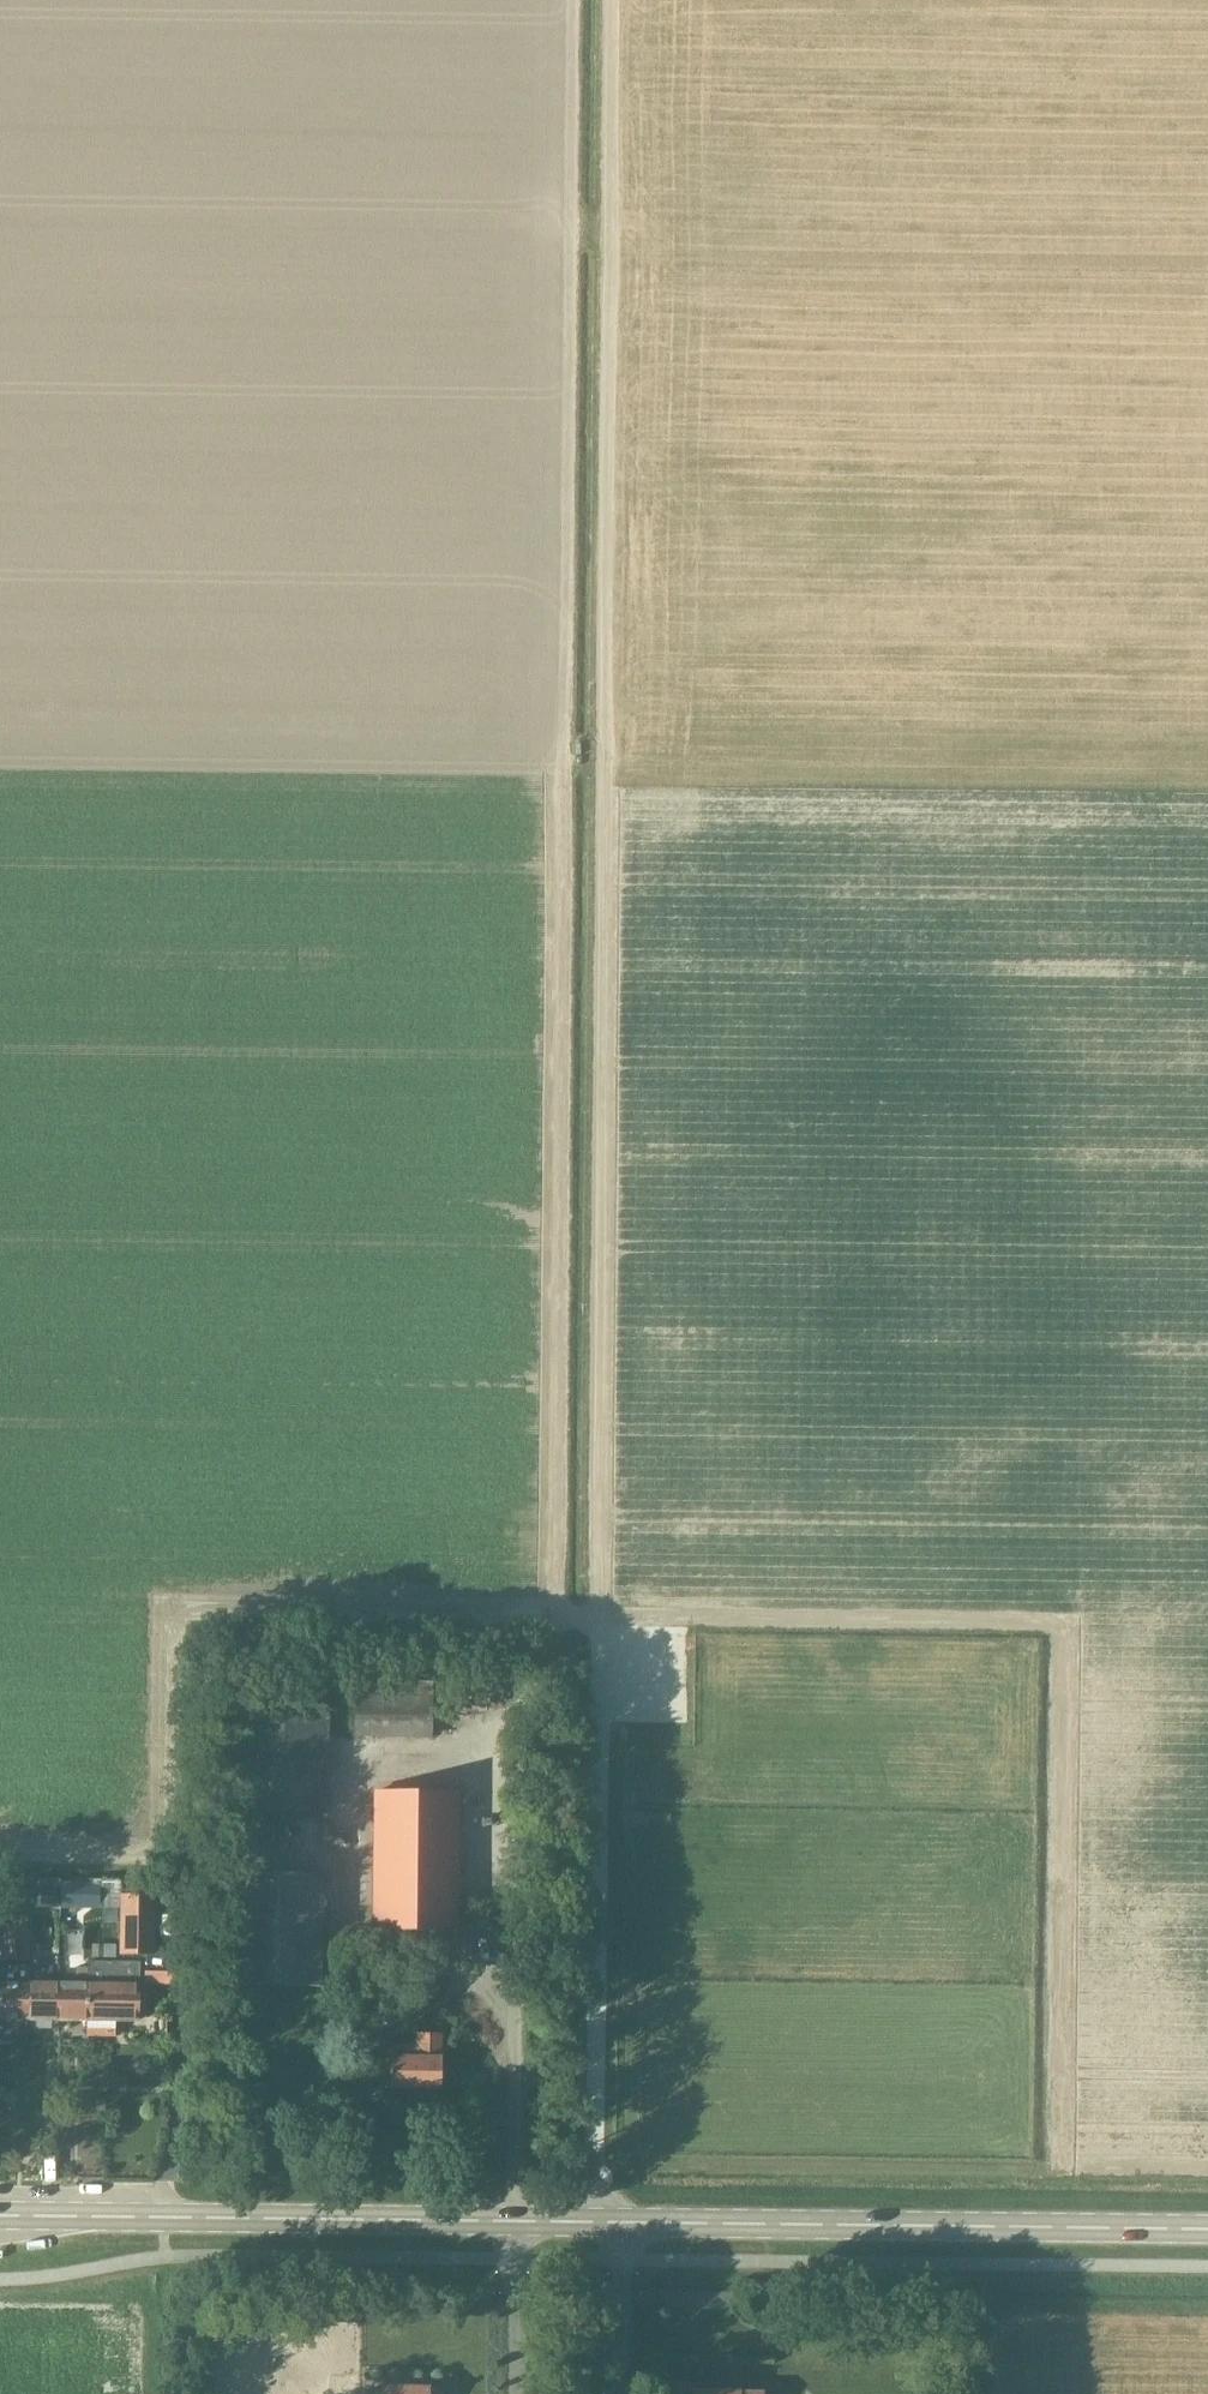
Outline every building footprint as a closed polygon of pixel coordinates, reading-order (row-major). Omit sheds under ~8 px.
[(433,1695),(429,1695),(355,1693),(354,1735),(432,1737),(433,1695)] [(325,1811),(327,1713),(240,1711),(237,1809),(325,1811)] [(476,1802),(492,1803),(493,1783),(477,1783),(476,1802)] [(456,1928),(458,1792),(375,1791),(373,1927),(456,1928)] [(60,1882),(60,1906),(92,1907),(92,1883),(60,1882)] [(121,1894),(120,1952),(153,1952),(154,1895),(121,1894)] [(25,1926),(25,1899),(1,1899),(0,1940),(0,1959),(24,1959),(25,1926)] [(57,1946),(70,1945),(69,1919),(56,1920),(57,1946)] [(138,1961),(117,1961),(87,1960),(87,1966),(87,2019),(137,2020),(138,1961)] [(29,1966),(29,1964),(0,1963),(0,2018),(28,2018),(29,1966)] [(57,2019),(58,1982),(42,1982),(40,1966),(29,1966),(28,2018),(57,2019)] [(87,2019),(87,1966),(76,1966),(73,1982),(58,1982),(57,2019),(87,2019)] [(389,2085),(440,2086),(441,2032),(417,2032),(417,2044),(389,2044),(389,2085)] [(381,2385),(381,2390),(365,2390),(365,2393),(442,2393),(442,2386),(428,2386),(428,2385),(381,2385)]
